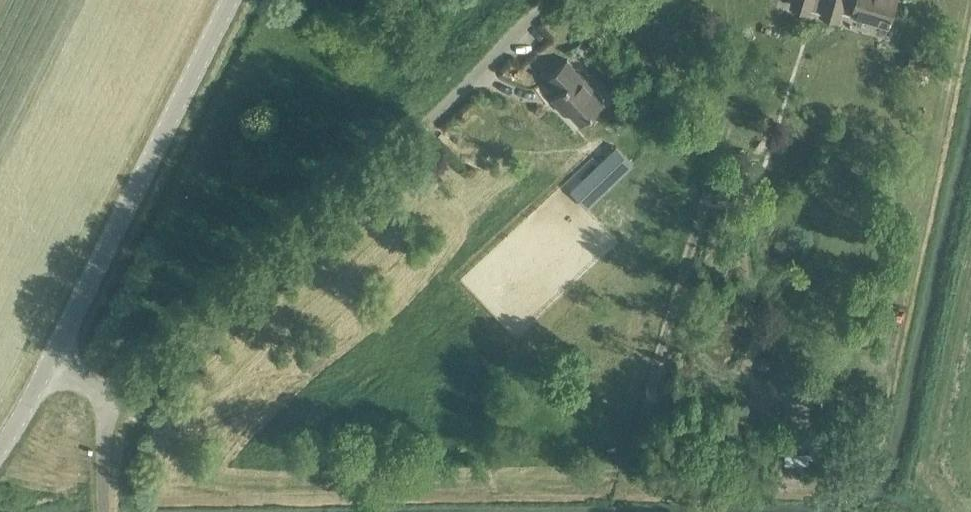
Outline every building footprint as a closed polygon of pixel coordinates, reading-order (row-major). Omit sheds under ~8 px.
[(824,6),(822,13),(839,18),(843,5),(854,8),(853,12),(889,23),(896,0),(794,0),(792,4),(810,10),(812,3),(824,6)] [(578,25),(570,40),(583,46),(590,32),(578,25)] [(770,28),(768,33),(778,37),(780,31),(770,28)] [(563,105),(581,124),(606,100),(567,59),(547,78),(560,91),(552,98),(561,107),(563,105)] [(602,194),(634,163),(617,146),(608,155),(614,161),(592,183),(602,194)]
